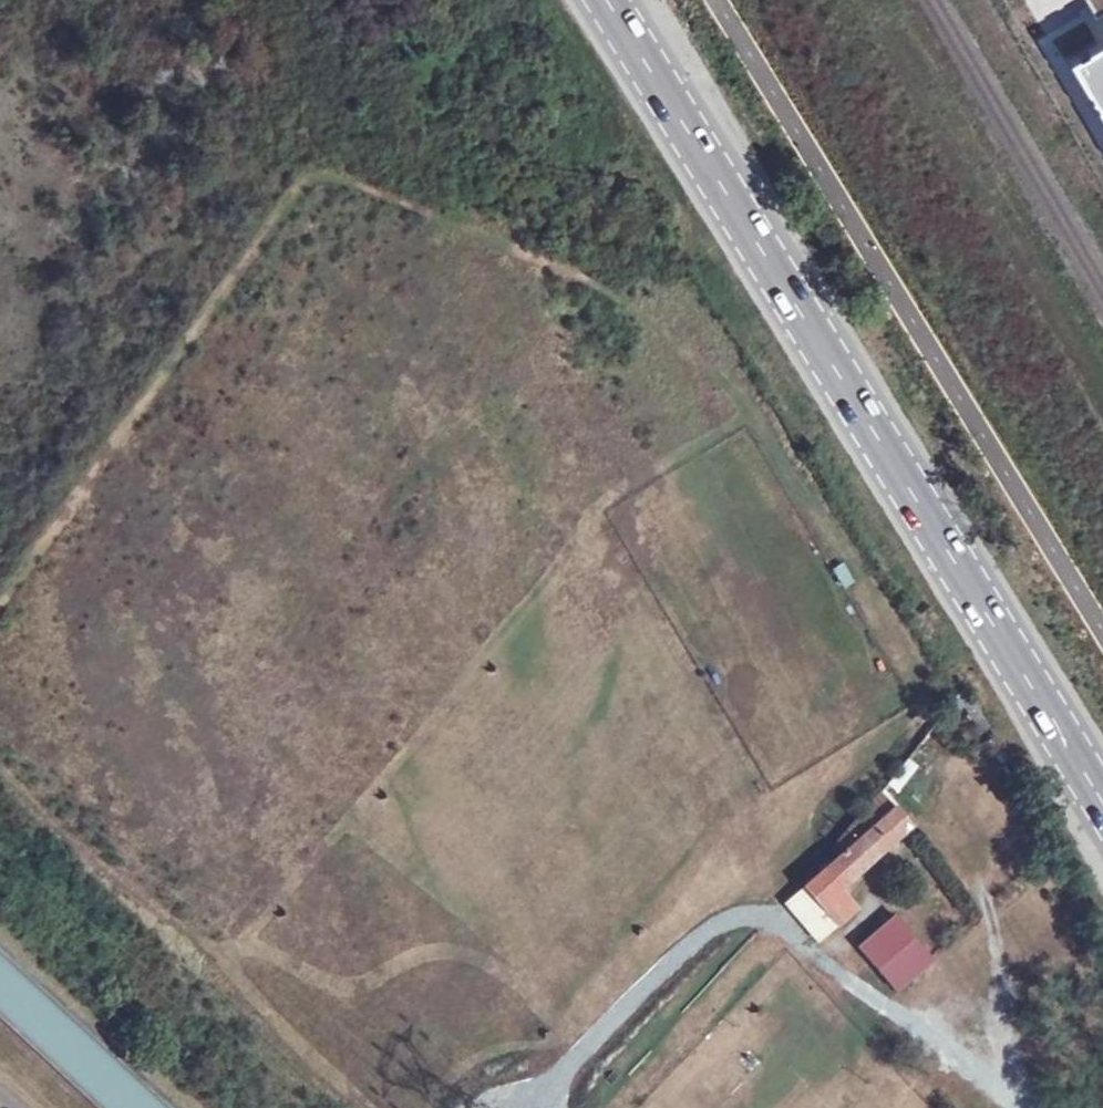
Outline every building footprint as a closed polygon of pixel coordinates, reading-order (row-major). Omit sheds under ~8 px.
[(1088,54),(1102,80),(1102,0),(1063,0),(1088,54)] [(843,563),(829,572),(841,590),(855,582),(843,563)] [(823,869),(848,892),(914,823),(889,799),(823,869)] [(848,892),(823,869),(803,888),(851,930),(868,910),(848,892)] [(894,913),(859,945),(899,989),(934,957),(894,913)]
